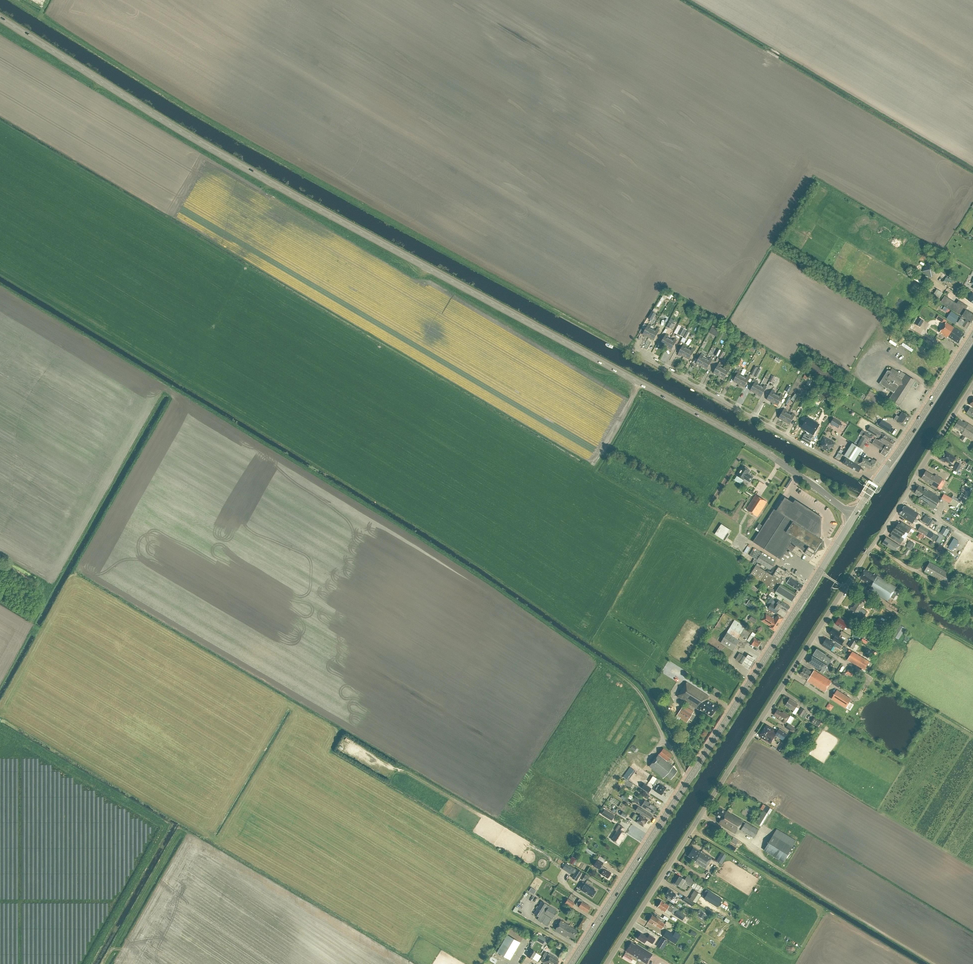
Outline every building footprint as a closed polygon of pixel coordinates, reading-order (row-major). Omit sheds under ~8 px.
[(939,267),(942,263),(933,258),(931,262),(939,267)] [(934,275),(939,268),(929,261),(922,272),(931,277),(933,275),(934,275)] [(938,301),(943,293),(937,289),(932,297),(938,301)] [(945,295),(940,302),(962,316),(972,322),(972,320),(972,313),(966,309),(968,306),(959,300),(957,303),(945,295)] [(960,317),(951,311),(946,319),(955,324),(957,322),(966,328),(970,323),(966,321),(966,320),(964,318),(964,319),(962,317),(961,318),(960,317)] [(666,327),(672,330),(675,324),(669,321),(666,327)] [(958,343),(964,334),(946,322),(939,332),(947,338),(948,337),(958,343)] [(648,337),(653,330),(650,328),(652,326),(649,324),(643,334),(648,337)] [(683,337),(687,330),(682,327),(678,334),(683,337)] [(720,331),(712,327),(709,332),(717,336),(720,331)] [(653,330),(648,337),(654,340),(659,331),(656,329),(655,331),(653,330)] [(666,347),(670,339),(668,338),(669,336),(666,334),(661,344),(666,347)] [(670,339),(666,347),(672,350),(677,340),(674,339),(673,341),(670,339)] [(903,343),(902,345),(912,352),(913,349),(903,343)] [(684,357),(688,349),(686,348),(687,345),(684,344),(679,354),(684,357)] [(688,349),(684,357),(690,360),(695,350),(692,348),(691,351),(688,349)] [(902,357),(908,362),(913,356),(907,351),(902,357)] [(702,366),(707,357),(704,356),(705,355),(702,353),(696,363),(702,366)] [(709,358),(707,357),(702,366),(707,369),(713,360),(710,358),(709,358)] [(719,376),(723,368),(721,367),(722,365),(719,363),(714,373),(719,376)] [(723,368),(719,376),(725,379),(730,369),(727,368),(726,370),(723,368)] [(745,377),(751,371),(747,368),(741,374),(745,377)] [(899,376),(890,371),(888,369),(879,383),(894,393),(889,400),(898,405),(912,385),(913,386),(915,383),(913,382),(915,380),(906,374),(901,372),(900,373),(899,376)] [(739,384),(743,376),(741,375),(742,373),(739,371),(737,370),(733,376),(736,377),(733,381),(739,384)] [(743,376),(739,384),(744,387),(750,377),(747,376),(746,378),(743,376)] [(756,394),(760,386),(758,385),(759,382),(756,380),(754,379),(750,385),(753,386),(751,390),(756,394)] [(760,386),(756,394),(762,397),(767,387),(764,385),(763,387),(760,386)] [(773,403),(777,395),(774,394),(776,391),(773,389),(767,399),(773,403)] [(777,395),(773,403),(778,406),(784,396),(781,394),(779,396),(777,395)] [(784,421),(789,414),(786,413),(787,410),(784,408),(779,418),(784,421)] [(911,417),(902,412),(899,417),(897,415),(894,419),(897,421),(896,421),(897,421),(897,422),(905,427),(911,417)] [(789,414),(784,421),(790,425),(795,415),(792,413),(791,415),(789,414)] [(808,418),(802,428),(813,434),(819,424),(808,418)] [(838,428),(841,422),(833,418),(830,424),(838,428)] [(959,419),(954,427),(964,433),(963,434),(972,441),(972,426),(965,421),(964,422),(959,419)] [(886,423),(883,428),(890,432),(893,427),(886,423)] [(891,448),(895,441),(883,434),(882,433),(875,429),(871,427),(868,431),(879,438),(878,440),(891,448)] [(959,440),(972,448),(972,442),(948,428),(946,432),(954,436),(952,441),(957,443),(959,440)] [(871,441),(873,437),(862,430),(860,434),(863,436),(857,446),(862,448),(868,439),(871,441)] [(833,447),(835,443),(824,437),(821,441),(823,442),(820,447),(828,452),(831,446),(833,447)] [(886,446),(875,439),(872,444),(882,451),(881,453),(885,456),(886,455),(887,455),(891,448),(886,445),(886,446)] [(854,462),(862,467),(863,465),(870,470),(871,468),(872,469),(875,465),(874,465),(876,462),(872,460),(869,458),(868,461),(861,456),(858,455),(862,449),(852,443),(844,456),(854,461),(854,462)] [(955,458),(946,451),(943,455),(942,454),(939,458),(944,461),(945,460),(949,463),(950,461),(952,462),(955,458)] [(862,467),(854,462),(846,458),(843,463),(859,472),(862,467)] [(958,472),(962,466),(957,463),(953,470),(958,472)] [(750,482),(754,477),(748,473),(750,470),(744,466),(737,475),(744,480),(745,479),(750,482)] [(935,476),(926,471),(922,478),(932,485),(931,486),(936,489),(939,484),(943,486),(946,482),(945,480),(936,474),(935,476)] [(924,489),(919,486),(914,493),(920,496),(918,499),(934,509),(941,498),(925,488),(924,489)] [(964,503),(968,497),(962,494),(963,493),(961,491),(959,495),(961,496),(958,500),(964,503)] [(950,503),(953,499),(944,493),(941,498),(950,503)] [(758,517),(768,502),(756,494),(746,509),(758,517)] [(793,503),(785,497),(777,510),(774,509),(763,526),(759,532),(753,541),(764,549),(779,559),(787,547),(801,556),(803,553),(804,554),(805,553),(811,557),(813,553),(814,554),(823,540),(818,538),(819,536),(820,520),(821,518),(795,501),(793,503)] [(902,510),(916,519),(919,514),(906,505),(906,506),(904,506),(902,510)] [(913,524),(916,519),(902,510),(900,514),(901,514),(900,516),(913,524)] [(931,519),(932,518),(926,515),(922,521),(928,525),(931,519)] [(759,532),(763,526),(759,523),(755,529),(759,532)] [(730,532),(731,530),(722,524),(715,534),(725,540),(729,534),(728,533),(729,531),(730,532)] [(895,529),(903,534),(904,535),(906,532),(908,534),(912,528),(905,524),(904,527),(898,524),(895,529)] [(929,530),(921,525),(918,530),(926,535),(929,530)] [(903,534),(895,529),(894,529),(891,534),(896,537),(894,540),(901,544),(904,539),(901,537),(903,534)] [(896,552),(900,546),(886,537),(883,543),(896,552)] [(953,538),(949,546),(949,547),(950,547),(954,549),(958,541),(953,538)] [(754,548),(749,555),(754,558),(759,561),(758,562),(771,570),(777,561),(763,552),(762,553),(754,548)] [(945,588),(947,584),(947,583),(952,575),(930,562),(924,571),(941,581),(939,585),(945,588)] [(783,580),(798,590),(800,591),(804,586),(795,580),(797,578),(778,566),(773,575),(760,567),(761,565),(757,563),(756,566),(749,577),(788,601),(791,603),(792,602),(793,602),(794,601),(794,599),(795,598),(796,598),(797,596),(796,595),(797,594),(796,593),(780,584),(783,580)] [(874,575),(865,569),(864,570),(860,576),(859,578),(868,583),(867,586),(866,587),(888,601),(896,587),(881,578),(881,577),(875,573),(874,575)] [(770,605),(774,599),(769,595),(765,602),(770,605)] [(860,610),(865,603),(858,598),(853,607),(852,607),(851,607),(850,608),(851,609),(851,610),(858,615),(859,612),(862,614),(861,615),(864,617),(865,614),(860,610)] [(756,604),(750,600),(746,605),(752,609),(756,604)] [(779,608),(780,608),(787,612),(790,607),(781,601),(779,600),(777,602),(773,600),(768,609),(777,614),(780,609),(779,608)] [(878,611),(880,607),(871,602),(869,605),(874,608),(873,609),(878,611)] [(764,617),(778,626),(783,618),(778,615),(775,619),(766,614),(764,617)] [(775,631),(778,626),(764,617),(762,621),(771,626),(770,628),(775,631)] [(845,621),(839,617),(835,624),(844,630),(848,624),(850,626),(852,622),(847,619),(845,621)] [(748,639),(753,631),(735,620),(728,632),(739,639),(741,635),(748,639)] [(898,639),(905,628),(900,624),(893,636),(898,639)] [(832,628),(828,634),(834,637),(832,640),(833,640),(841,645),(844,640),(839,637),(841,633),(832,628)] [(859,639),(862,635),(856,631),(853,636),(859,639)] [(733,651),(740,640),(727,632),(723,639),(721,643),(733,651)] [(758,647),(761,642),(754,637),(756,634),(753,632),(751,635),(747,640),(750,642),(750,643),(754,646),(755,645),(758,647)] [(833,640),(832,642),(826,638),(821,645),(830,650),(830,651),(833,646),(835,647),(835,646),(840,648),(842,645),(841,645),(833,640)] [(853,649),(858,642),(852,638),(848,645),(853,649)] [(826,656),(826,655),(826,654),(817,648),(813,655),(820,659),(822,656),(823,657),(824,656),(825,656),(826,656)] [(869,661),(852,651),(847,660),(864,670),(869,661)] [(756,659),(748,655),(746,658),(743,655),(739,662),(742,664),(742,665),(749,670),(756,659)] [(831,658),(830,657),(830,658),(826,655),(826,656),(825,656),(824,656),(823,657),(822,656),(820,659),(828,664),(830,663),(833,660),(832,659),(831,658)] [(828,666),(826,665),(826,664),(812,656),(808,662),(818,669),(817,670),(823,673),(825,670),(828,671),(830,667),(829,665),(828,666)] [(671,677),(669,676),(672,671),(657,664),(653,673),(669,681),(671,677)] [(813,672),(804,667),(799,674),(808,679),(807,681),(825,692),(832,681),(814,670),(813,672)] [(711,716),(717,706),(707,700),(709,696),(686,681),(677,696),(696,709),(696,708),(699,711),(700,709),(711,716)] [(831,699),(845,707),(850,699),(837,690),(831,699)] [(785,705),(794,711),(798,704),(790,698),(785,705)] [(678,714),(688,720),(693,711),(683,705),(678,714)] [(782,713),(777,709),(774,715),(779,718),(778,719),(785,724),(788,719),(792,721),(794,717),(790,715),(790,716),(783,711),(782,713)] [(822,722),(815,717),(811,723),(818,727),(822,722)] [(794,732),(797,729),(789,724),(786,727),(794,732)] [(766,725),(762,731),(763,731),(774,738),(776,739),(777,736),(783,740),(787,734),(779,729),(777,733),(773,731),(774,730),(766,725)] [(774,738),(763,731),(762,731),(759,736),(770,744),(774,738)] [(670,779),(677,771),(672,767),(673,766),(667,761),(672,755),(663,748),(649,766),(663,778),(665,775),(670,779)] [(616,779),(613,784),(623,790),(625,785),(619,781),(625,771),(621,767),(614,778),(616,779)] [(635,771),(630,767),(623,777),(628,781),(635,771)] [(752,787),(756,780),(746,773),(741,781),(745,783),(744,785),(742,788),(747,791),(750,786),(752,787)] [(622,783),(631,788),(633,784),(624,779),(622,783)] [(662,794),(664,792),(663,791),(666,788),(659,783),(661,781),(657,779),(653,785),(656,787),(654,790),(661,795),(662,794)] [(648,792),(651,788),(644,783),(641,788),(648,792)] [(654,814),(657,808),(645,800),(641,806),(654,814)] [(650,819),(652,816),(642,809),(638,807),(635,810),(650,819)] [(725,812),(718,807),(714,815),(720,819),(718,823),(735,833),(742,822),(725,811),(725,812)] [(638,816),(635,813),(631,819),(635,821),(634,821),(639,824),(643,826),(645,823),(647,820),(644,817),(644,816),(640,814),(638,816)] [(754,838),(758,830),(745,822),(740,830),(754,838)] [(623,837),(626,834),(623,832),(625,828),(619,824),(615,830),(616,831),(611,839),(618,844),(622,837),(623,837)] [(784,862),(797,840),(777,829),(764,851),(784,862)] [(701,852),(693,847),(688,856),(695,860),(694,862),(705,869),(712,857),(702,851),(701,852)] [(683,862),(699,872),(701,867),(685,858),(683,862)] [(608,878),(609,877),(609,876),(611,873),(608,871),(608,870),(602,866),(604,863),(597,859),(593,866),(599,869),(598,872),(600,873),(600,874),(608,878)] [(574,874),(572,878),(577,881),(582,872),(575,868),(566,862),(563,867),(574,874)] [(554,867),(551,874),(552,873),(555,875),(556,873),(562,877),(565,872),(554,867)] [(690,886),(694,880),(687,876),(685,880),(679,876),(677,880),(676,879),(673,884),(676,886),(677,885),(683,888),(686,883),(690,886)] [(582,894),(575,890),(576,887),(570,883),(566,891),(579,898),(582,894)] [(592,897),(596,891),(594,890),(594,889),(585,883),(581,890),(592,897)] [(676,899),(678,897),(676,895),(675,894),(676,893),(669,889),(665,895),(668,897),(667,898),(667,900),(670,902),(673,898),(674,899),(674,898),(676,899)] [(721,898),(708,890),(704,897),(717,904),(721,898)] [(572,907),(575,902),(568,898),(565,903),(572,907)] [(590,907),(582,902),(582,901),(579,898),(575,905),(587,912),(590,907)] [(549,906),(541,901),(534,914),(539,917),(537,919),(547,926),(557,910),(549,905),(549,906)] [(671,912),(673,908),(661,901),(657,907),(665,912),(666,909),(671,912)] [(705,921),(708,915),(704,913),(705,911),(701,909),(696,916),(705,921)] [(682,920),(685,915),(677,910),(674,915),(682,920)] [(661,928),(664,924),(658,920),(659,919),(652,915),(648,921),(655,926),(655,925),(661,928)] [(667,915),(665,919),(677,924),(679,920),(667,915)] [(573,939),(578,931),(568,925),(569,925),(561,920),(555,930),(566,937),(567,935),(573,939)] [(648,937),(641,932),(637,939),(644,943),(646,940),(652,943),(655,938),(649,934),(648,937)] [(672,934),(669,940),(675,944),(679,937),(672,934)] [(510,960),(520,942),(507,935),(497,952),(510,960)] [(663,947),(667,940),(662,937),(657,943),(663,947)] [(636,945),(631,942),(625,951),(646,963),(652,954),(637,944),(636,945)] [(532,959),(537,962),(541,955),(531,949),(527,956),(532,959)] [(633,963),(640,963),(641,962),(620,949),(617,954),(633,963)] [(544,956),(556,963),(557,963),(559,961),(558,960),(558,959),(549,953),(548,954),(545,952),(543,955),(544,956)]
